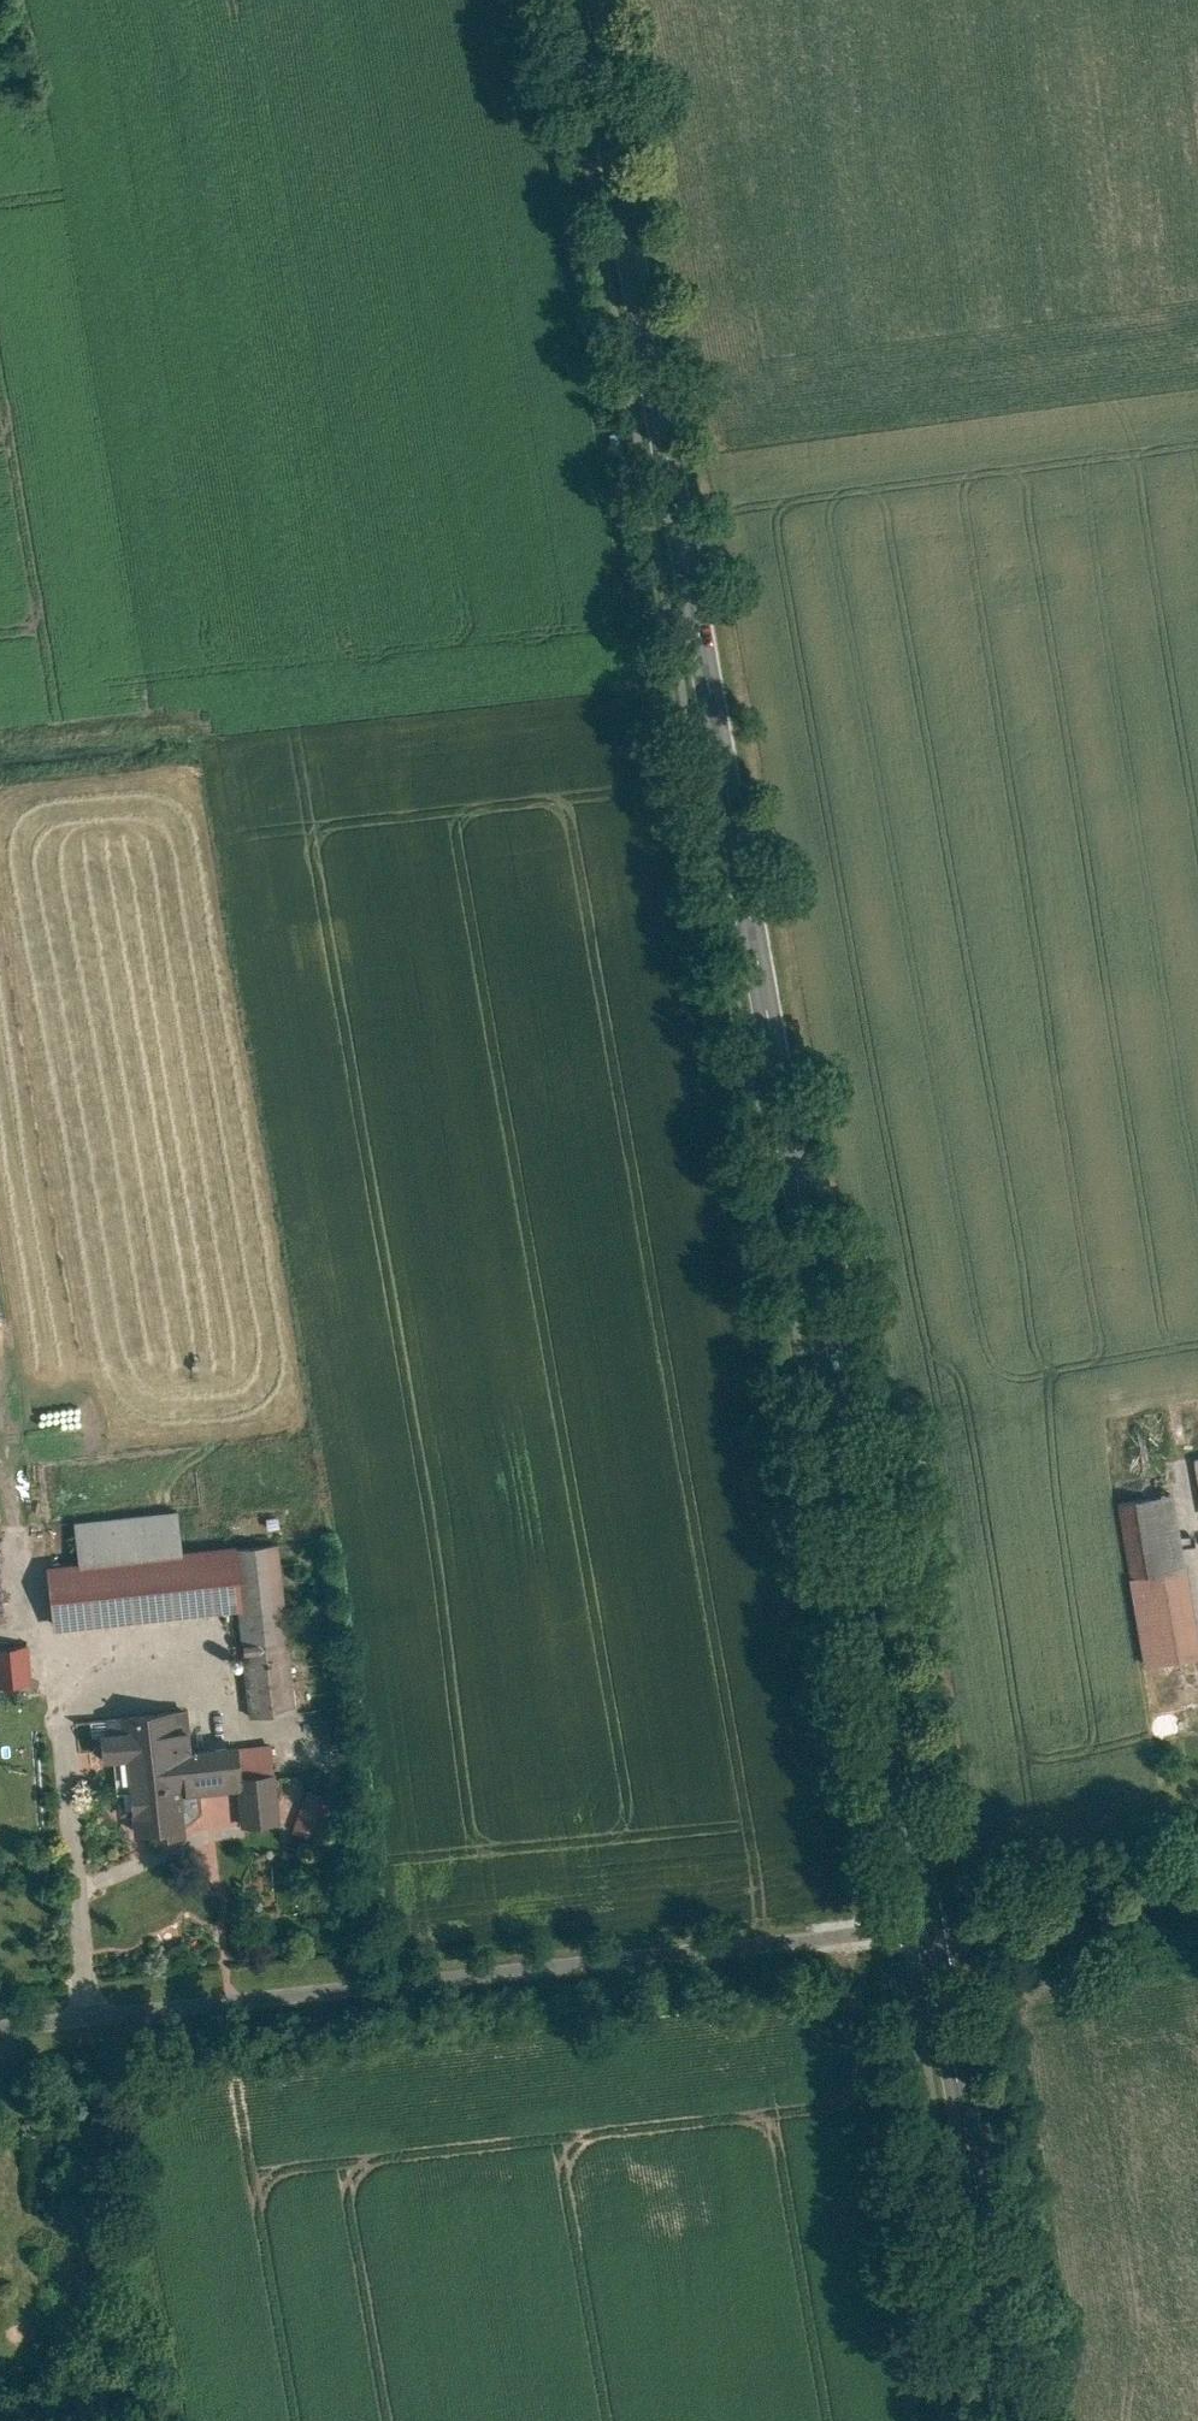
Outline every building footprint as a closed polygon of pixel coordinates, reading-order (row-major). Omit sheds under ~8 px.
[(1147,1664),(1197,1654),(1197,1635),(1171,1493),(1116,1503),(1147,1664)] [(53,1563),(58,1627),(216,1615),(211,1555),(187,1557),(183,1507),(76,1516),(79,1561),(53,1563)] [(230,1558),(255,1727),(305,1720),(280,1551),(230,1558)] [(27,1686),(28,1643),(0,1642),(0,1686),(27,1686)] [(118,1728),(129,1847),(190,1842),(186,1803),(242,1799),(244,1825),(274,1822),(268,1763),(233,1766),(232,1753),(186,1757),(183,1723),(118,1728)] [(330,1814),(336,1796),(309,1787),(295,1828),(313,1834),(321,1811),(330,1814)]
